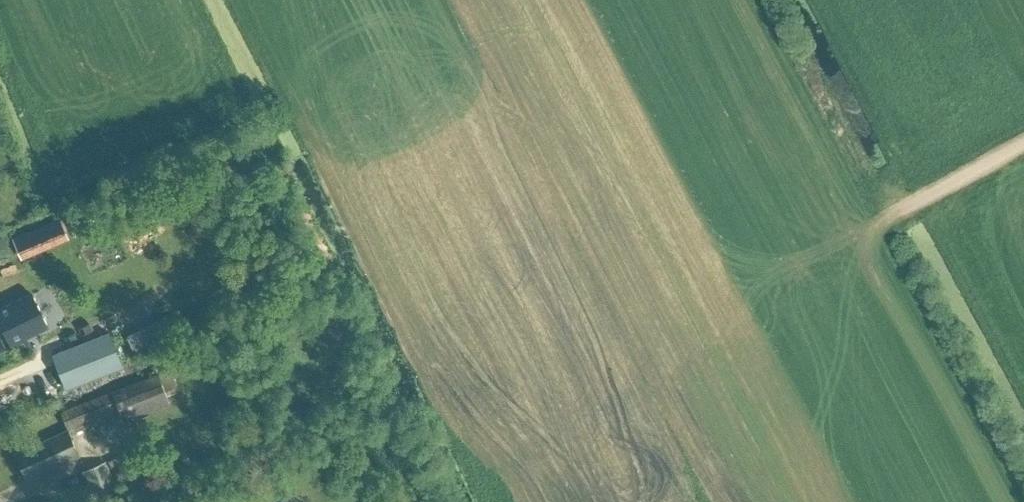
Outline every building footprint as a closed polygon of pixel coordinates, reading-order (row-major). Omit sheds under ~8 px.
[(54,228),(40,235),(45,246),(59,239),(54,228)] [(40,235),(38,230),(15,241),(22,256),(45,246),(40,235)] [(12,246),(10,233),(0,235),(0,248),(12,246)] [(152,263),(164,259),(160,249),(149,253),(152,263)] [(11,346),(9,341),(45,324),(30,291),(0,304),(0,351),(11,346)] [(108,330),(52,352),(66,386),(122,364),(108,330)] [(124,421),(170,403),(165,389),(175,385),(168,369),(112,390),(61,410),(67,429),(15,453),(26,479),(79,455),(69,433),(95,424),(93,418),(119,408),(124,421)] [(115,484),(104,460),(79,471),(89,495),(115,484)]
